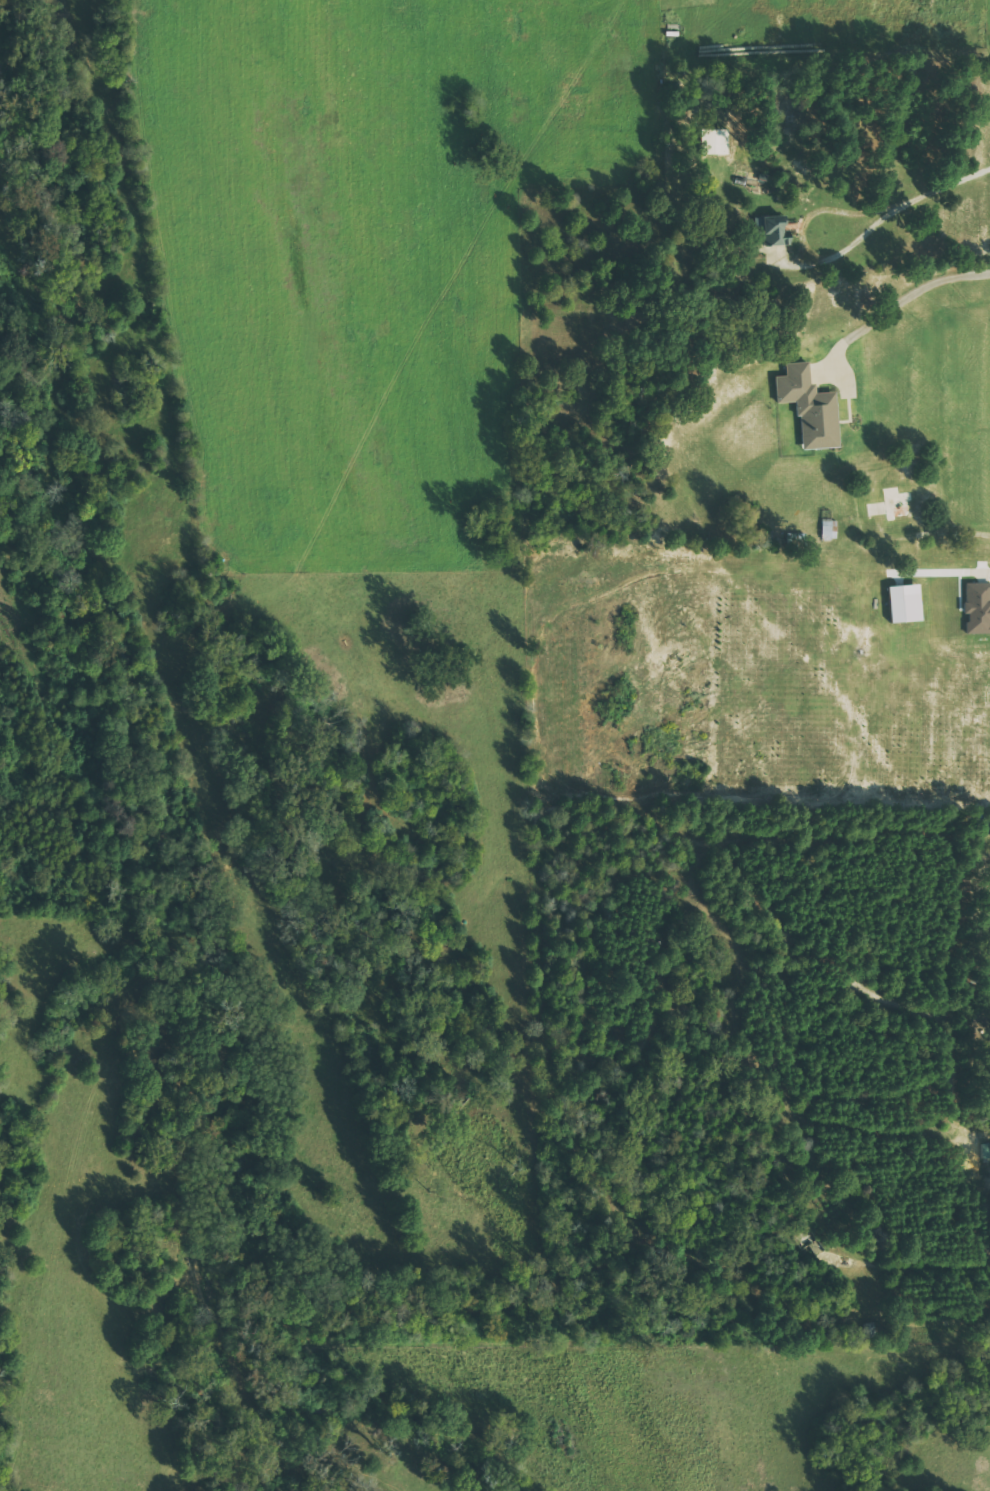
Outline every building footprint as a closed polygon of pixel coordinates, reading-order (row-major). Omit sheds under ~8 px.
[(726,154),(727,129),(706,129),(706,154),(726,154)] [(789,243),(789,236),(783,237),(781,215),(751,217),(752,232),(762,231),(763,245),(789,243)] [(801,449),(839,446),(835,391),(816,393),(815,383),(809,384),(808,361),(785,363),(786,376),(775,376),(777,403),(798,401),(801,449)] [(837,520),(822,520),(821,539),(836,539),(837,520)] [(989,582),(964,583),(965,613),(966,613),(967,634),(989,633),(989,595),(989,582)]
